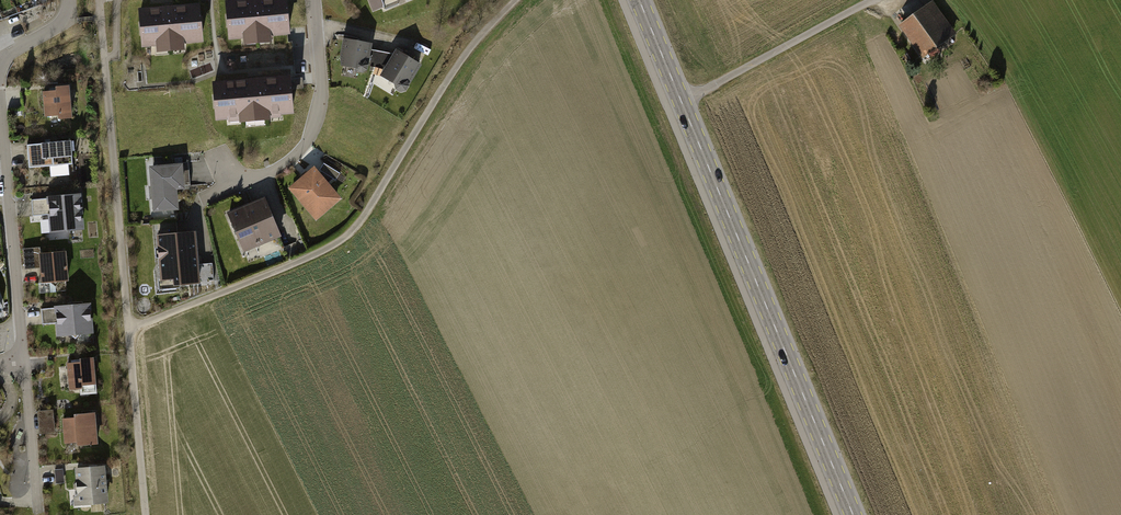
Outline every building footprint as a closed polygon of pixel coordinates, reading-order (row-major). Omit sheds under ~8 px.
[(225,1),(229,38),(244,37),(245,44),(273,41),(272,36),(289,34),(286,0),(236,0),(225,1)] [(368,11),(395,0),(363,0),(368,11)] [(956,35),(932,2),(898,26),(922,59),(956,35)] [(199,3),(136,7),(139,46),(155,45),(155,52),(184,50),(183,42),(202,41),(199,3)] [(370,43),(340,37),(336,54),(338,66),(352,68),(354,72),(361,72),(366,68),(366,63),(370,43)] [(419,64),(393,48),(376,75),(391,84),(393,88),(397,92),(403,90),(407,87),(406,84),(419,64)] [(291,74),(210,81),(214,120),(240,117),(240,121),(271,119),(271,115),(294,113),(291,74)] [(57,91),(43,93),(45,118),(59,117),(59,120),(73,119),(70,87),(57,88),(57,91)] [(75,143),(28,146),(30,170),(77,167),(75,143)] [(181,163),(147,166),(151,211),(178,209),(176,189),(183,189),(181,163)] [(314,166),(287,189),(316,222),(343,199),(314,166)] [(82,197),(32,201),(34,216),(49,215),(50,232),(85,229),(82,197)] [(264,197),(226,213),(243,252),(281,236),(264,197)] [(195,232),(156,236),(160,283),(172,282),(172,289),(200,286),(195,232)] [(65,252),(39,254),(41,283),(67,280),(65,252)] [(92,306),(42,310),(43,325),(56,324),(57,338),(94,334),(92,306)] [(95,359),(71,361),(71,364),(67,364),(69,391),(80,390),(81,396),(97,395),(95,359)] [(75,417),(62,418),(64,444),(77,443),(78,446),(96,445),(94,413),(75,415),(75,417)] [(109,504),(106,467),(76,469),(78,496),(74,499),(75,507),(109,504)]
